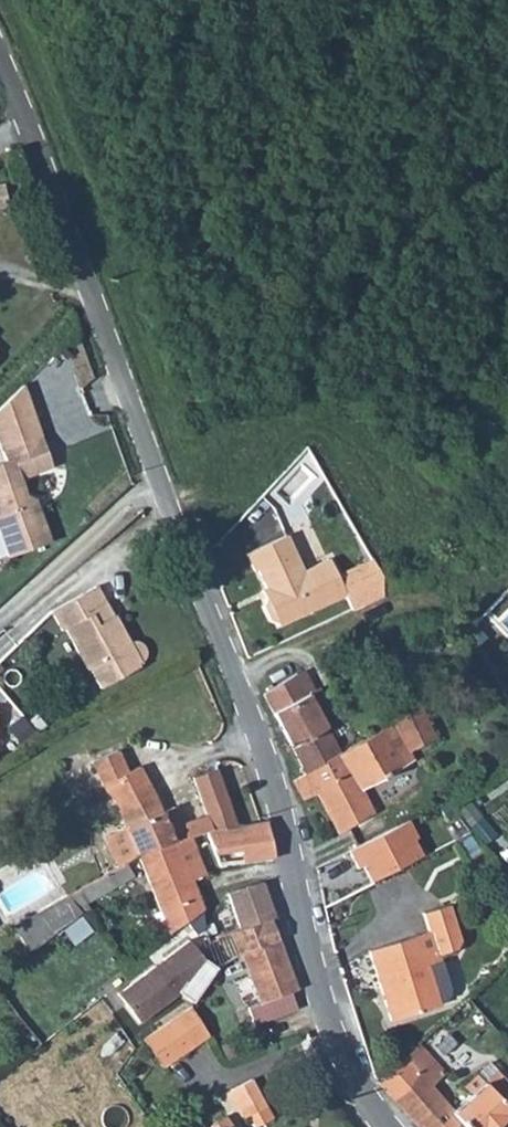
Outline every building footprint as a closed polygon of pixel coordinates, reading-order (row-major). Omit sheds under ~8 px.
[(23,382),(0,404),(0,447),(4,458),(0,459),(0,532),(7,552),(49,538),(39,505),(35,506),(31,493),(26,490),(21,474),(50,465),(23,382)] [(278,625),(279,629),(336,602),(343,618),(382,600),(379,578),(372,564),(339,579),(331,561),(305,573),(288,538),(248,556),(256,573),(259,572),(268,591),(272,600),(268,602),(265,609),(271,622),(278,625)] [(136,669),(135,666),(140,661),(142,656),(140,649),(136,645),(132,643),(125,643),(116,619),(113,620),(95,587),(49,612),(60,633),(65,631),(85,670),(88,669),(99,689),(136,669)] [(272,600),(268,591),(263,593),(268,602),(272,600)] [(303,775),(338,755),(318,714),(329,708),(319,689),(313,691),(303,673),(297,676),(296,674),(261,693),(303,775)] [(301,798),(313,791),(339,833),(372,815),(359,789),(356,784),(366,779),(370,784),(404,765),(399,756),(408,752),(434,738),(419,709),(338,755),(303,775),(293,781),(301,798)] [(404,765),(412,761),(408,752),(399,756),(404,765)] [(191,838),(212,830),(215,831),(236,827),(216,771),(193,780),(206,817),(182,826),(173,808),(161,813),(138,768),(126,773),(117,754),(93,764),(104,788),(119,809),(117,811),(125,829),(105,838),(119,868),(122,866),(138,857),(191,838)] [(370,784),(366,779),(356,784),(359,789),(370,784)] [(474,786),(470,780),(464,784),(468,790),(474,786)] [(407,821),(347,852),(356,870),(361,867),(369,883),(420,856),(412,841),(416,839),(407,821)] [(222,868),(276,861),(266,823),(236,827),(215,831),(222,868)] [(160,912),(152,915),(156,926),(165,923),(168,933),(201,912),(198,902),(190,881),(205,876),(191,838),(138,857),(160,912)] [(114,890),(113,890),(117,897),(134,887),(122,866),(119,868),(106,875),(114,890)] [(81,914),(89,910),(87,904),(113,890),(114,890),(106,875),(67,897),(81,914)] [(263,884),(227,894),(240,932),(271,921),(276,919),(263,884)] [(81,914),(67,897),(15,931),(29,953),(83,916),(81,914)] [(389,1021),(434,1007),(433,1004),(445,1000),(449,994),(449,989),(438,954),(458,947),(462,939),(451,905),(425,913),(431,931),(366,951),(389,1021)] [(238,960),(243,958),(260,1004),(247,1009),(253,1026),(297,1010),(290,993),(297,990),(271,921),(240,932),(228,936),(238,960)] [(128,959),(141,948),(133,938),(119,949),(128,959)] [(206,957),(200,945),(123,989),(138,1016),(181,991),(193,1000),(217,968),(206,957)] [(156,1061),(203,1035),(187,1004),(140,1031),(156,1061)] [(417,1073),(430,1086),(444,1074),(431,1059),(428,1061),(416,1046),(404,1057),(417,1073)] [(390,1097),(417,1073),(404,1057),(377,1082),(390,1097)] [(507,1111),(507,1084),(490,1064),(470,1081),(479,1090),(453,1112),(430,1086),(417,1073),(390,1097),(417,1126),(490,1126),(507,1111)] [(264,1103),(248,1075),(229,1088),(240,1107),(250,1102),(254,1109),(264,1103)] [(208,1126),(230,1126),(223,1117),(208,1126)]
